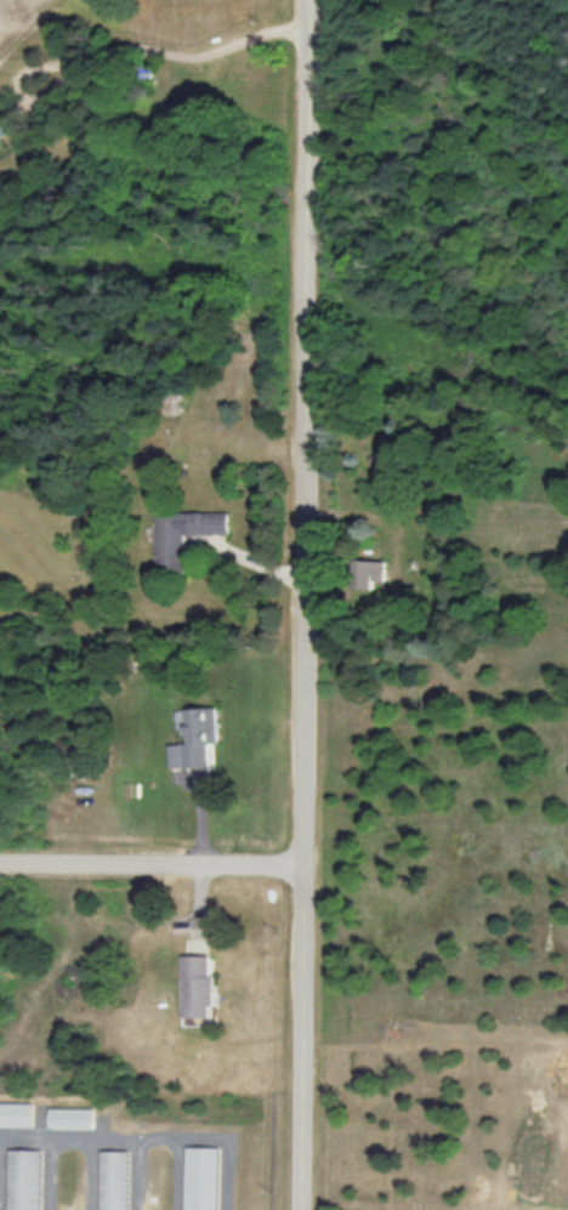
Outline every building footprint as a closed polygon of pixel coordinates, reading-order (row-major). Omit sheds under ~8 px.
[(12,135),(0,117),(0,144),(12,135)] [(157,515),(157,575),(186,575),(186,537),(230,537),(230,514),(157,515)] [(387,563),(357,563),(357,592),(374,592),(374,585),(387,585),(387,563)] [(211,746),(219,745),(218,710),(185,711),(187,770),(212,769),(211,746)] [(213,1029),(213,928),(186,928),(186,1029),(213,1029)] [(6,1209),(41,1209),(42,1153),(7,1152),(6,1209)] [(128,1154),(99,1154),(99,1209),(128,1209),(128,1154)]
